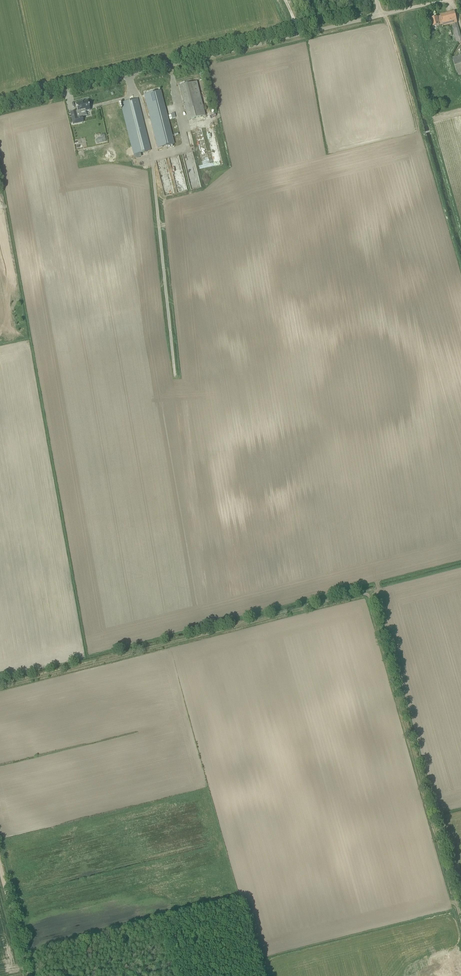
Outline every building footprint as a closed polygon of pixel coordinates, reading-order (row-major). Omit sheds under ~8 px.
[(443,26),(451,24),(453,29),(459,28),(457,22),(456,17),(454,12),(440,15),(440,16),(431,19),(432,24),(433,27),(439,25),(442,24),(443,26)] [(452,58),(457,76),(460,75),(460,55),(452,58)] [(179,86),(187,120),(205,116),(196,82),(179,86)] [(160,91),(144,96),(157,149),(171,145),(174,144),(168,123),(160,91)] [(121,103),(135,154),(151,150),(137,99),(121,103)] [(88,101),(76,104),(77,112),(76,112),(76,111),(70,113),(73,124),(83,122),(82,117),(80,111),(85,110),(85,112),(90,110),(88,101)] [(201,186),(193,155),(183,157),(191,189),(201,186)] [(160,179),(170,177),(166,159),(156,162),(160,179)]
